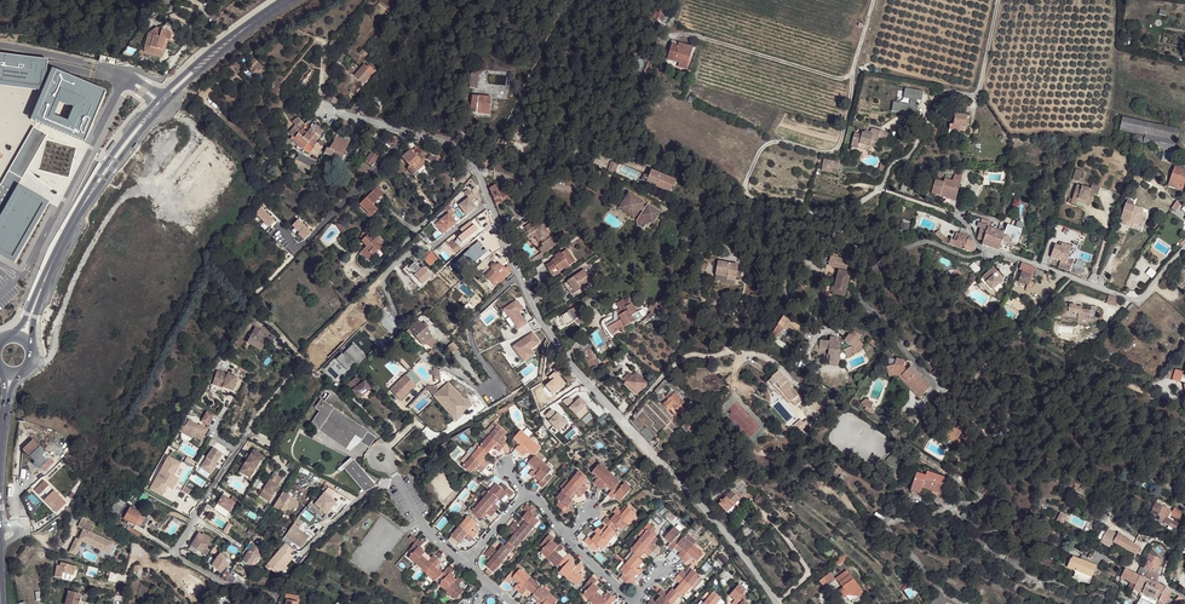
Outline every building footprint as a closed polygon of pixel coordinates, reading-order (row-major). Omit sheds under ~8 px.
[(653,16),(660,21),(666,11),(663,6),(659,13),(655,11),(653,16)] [(660,21),(665,23),(669,15),(666,11),(660,21)] [(142,45),(140,53),(143,54),(144,51),(162,57),(165,49),(163,48),(165,40),(168,41),(170,41),(172,33),(156,29),(155,29),(153,35),(148,34),(145,46),(142,45)] [(338,35),(330,40),(334,45),(341,39),(338,35)] [(673,41),(668,60),(679,63),(678,67),(686,69),(692,47),(680,44),(680,43),(673,41)] [(342,54),(338,60),(342,63),(346,56),(342,54)] [(41,95),(50,74),(45,74),(46,62),(0,56),(0,82),(42,88),(41,95)] [(254,59),(250,63),(252,65),(249,68),(251,70),(250,71),(255,75),(263,67),(254,59)] [(367,67),(364,65),(355,76),(364,83),(375,71),(369,66),(367,67)] [(480,72),(472,71),(470,88),(477,89),(480,72)] [(51,72),(50,74),(41,95),(28,122),(39,127),(42,119),(53,124),(50,131),(60,136),(65,125),(51,119),(57,105),(71,111),(76,100),(48,88),(54,73),(51,72)] [(104,95),(54,73),(48,88),(76,100),(71,111),(65,125),(60,136),(82,145),(84,141),(104,95)] [(42,88),(0,82),(0,89),(41,95),(42,88)] [(909,104),(893,101),(891,111),(916,115),(918,106),(915,105),(916,100),(921,101),(923,91),(905,88),(903,97),(910,99),(909,104)] [(331,95),(328,99),(334,104),(337,100),(331,95)] [(471,113),(477,114),(477,108),(490,110),(491,97),(472,96),(471,113)] [(356,103),(350,111),(355,112),(361,104),(356,103)] [(953,125),(950,124),(949,130),(960,132),(965,132),(967,116),(955,114),(955,116),(954,121),(953,125)] [(1178,129),(1123,117),(1120,130),(1145,135),(1144,136),(1136,135),(1135,140),(1136,140),(1135,143),(1173,151),(1178,129)] [(288,134),(292,137),(292,136),(294,138),(299,131),(301,129),(301,128),(305,124),(298,118),(292,122),(295,126),(288,134)] [(53,124),(42,119),(39,127),(50,131),(53,124)] [(900,127),(914,130),(919,131),(921,123),(902,119),(900,127)] [(306,133),(304,136),(310,140),(314,142),(317,139),(319,137),(323,132),(315,124),(306,133)] [(47,136),(33,129),(8,172),(22,180),(47,136)] [(306,133),(301,129),(299,131),(294,138),(292,136),(292,137),(290,138),(289,138),(284,140),(285,145),(291,144),(293,141),(297,145),(304,136),(306,133)] [(861,135),(854,133),(851,146),(858,148),(859,146),(864,148),(865,145),(869,146),(875,148),(878,137),(880,131),(871,129),(870,132),(870,134),(864,133),(862,132),(861,135)] [(880,131),(878,137),(887,139),(889,133),(880,131)] [(304,136),(297,145),(303,149),(310,140),(304,136)] [(347,143),(335,137),(332,143),(329,149),(327,148),(324,153),(339,160),(341,157),(344,149),(347,143)] [(310,140),(303,149),(310,153),(316,143),(314,142),(310,140)] [(323,148),(316,143),(310,153),(316,157),(317,156),(318,156),(323,148)] [(410,149),(401,157),(409,166),(407,169),(415,177),(420,173),(417,171),(424,165),(410,149)] [(362,155),(360,158),(371,166),(371,165),(376,169),(378,166),(378,167),(379,165),(374,162),(377,157),(371,152),(368,157),(362,155)] [(298,153),(295,159),(300,162),(298,167),(297,168),(305,173),(310,169),(313,170),(313,168),(316,162),(298,153)] [(264,154),(263,156),(265,157),(264,158),(269,160),(268,161),(273,165),(276,161),(266,155),(264,154)] [(430,154),(427,159),(437,165),(440,161),(438,160),(430,154)] [(840,163),(824,160),(822,171),(831,172),(832,168),(838,169),(840,163)] [(611,162),(608,170),(612,172),(614,174),(619,163),(614,162),(611,162)] [(1182,190),(1184,183),(1184,181),(1184,171),(1174,167),(1168,185),(1182,190)] [(1076,169),(1072,180),(1079,182),(1082,171),(1076,169)] [(641,180),(646,182),(670,192),(675,180),(651,170),(649,176),(643,174),(641,180)] [(8,172),(0,187),(0,257),(15,265),(49,204),(19,187),(22,180),(8,172)] [(931,193),(940,196),(941,193),(947,195),(946,198),(955,200),(961,179),(954,177),(953,181),(945,179),(944,183),(935,180),(931,193)] [(496,185),(490,189),(496,204),(502,200),(501,198),(508,195),(496,185)] [(1077,185),(1072,199),(1077,201),(1078,200),(1087,202),(1086,204),(1091,205),(1094,195),(1098,196),(1100,188),(1092,185),(1090,189),(1077,185)] [(375,188),(372,192),(378,198),(382,195),(375,188)] [(475,198),(468,189),(464,193),(469,198),(459,206),(467,215),(476,208),(471,201),(475,198)] [(378,198),(372,192),(359,205),(371,216),(374,213),(377,210),(372,204),(378,198)] [(625,198),(623,201),(625,211),(628,212),(630,215),(635,218),(641,210),(643,207),(640,205),(640,202),(639,200),(636,197),(633,196),(631,196),(629,196),(627,197),(625,198)] [(645,204),(636,197),(639,200),(640,202),(640,205),(643,207),(645,204)] [(1119,224),(1125,226),(1127,222),(1133,224),(1137,225),(1140,216),(1142,209),(1133,206),(1134,202),(1127,199),(1119,224)] [(1177,201),(1172,208),(1176,211),(1180,205),(1177,201)] [(328,209),(334,215),(337,211),(331,205),(328,209)] [(455,213),(448,205),(445,208),(449,214),(436,225),(443,234),(457,223),(451,216),(455,213)] [(645,208),(643,211),(636,221),(637,227),(640,226),(640,227),(641,228),(642,228),(644,228),(646,225),(648,226),(650,223),(652,224),(659,213),(647,205),(645,208)] [(519,215),(525,220),(533,216),(524,209),(519,215)] [(989,227),(991,222),(982,219),(980,223),(979,223),(978,227),(981,228),(977,239),(983,241),(989,227)] [(471,221),(460,230),(464,234),(474,225),(471,221)] [(1003,230),(1002,232),(997,230),(989,227),(983,241),(982,244),(999,250),(1002,242),(1008,245),(1008,246),(1013,247),(1014,243),(1016,244),(1024,224),(1017,221),(1015,227),(1007,225),(1005,231),(1003,230)] [(527,231),(524,233),(529,240),(535,236),(538,241),(540,240),(542,238),(545,242),(543,243),(541,244),(543,247),(539,249),(541,253),(542,254),(543,254),(559,243),(554,236),(553,237),(551,233),(550,234),(544,225),(540,227),(536,222),(529,223),(524,227),(527,231)] [(902,222),(900,228),(907,230),(909,225),(902,222)] [(365,230),(372,237),(373,236),(367,229),(365,230)] [(366,247),(360,253),(368,260),(382,247),(380,245),(383,241),(376,233),(373,236),(372,237),(365,230),(361,234),(362,235),(360,237),(362,240),(361,241),(366,247)] [(946,238),(938,231),(935,234),(943,241),(943,242),(949,245),(949,243),(971,252),(975,244),(974,242),(967,240),(968,238),(959,234),(956,241),(953,240),(951,239),(951,240),(946,238)] [(1124,236),(1119,234),(1116,241),(1121,244),(1124,236)] [(1060,261),(1058,268),(1070,272),(1081,276),(1084,267),(1072,263),(1073,261),(1067,259),(1071,247),(1061,243),(1060,247),(1055,245),(1050,257),(1060,261)] [(556,258),(546,266),(553,276),(564,268),(569,265),(570,266),(576,262),(567,250),(561,254),(562,254),(556,258)] [(426,254),(423,256),(424,258),(430,265),(437,259),(430,251),(426,252),(426,254)] [(831,256),(829,266),(846,271),(849,261),(831,256)] [(718,261),(716,274),(727,277),(727,276),(736,277),(738,265),(718,261)] [(415,263),(409,269),(415,275),(414,276),(423,285),(432,277),(423,268),(421,269),(415,263)] [(488,274),(486,277),(491,282),(492,282),(496,286),(511,272),(509,266),(508,265),(506,267),(505,267),(503,267),(500,263),(498,265),(497,264),(495,264),(494,264),(493,265),(492,267),(492,269),(493,270),(488,274)] [(1022,263),(1020,269),(1022,270),(1033,274),(1036,268),(1022,263)] [(414,276),(415,275),(409,269),(407,266),(403,270),(420,288),(423,285),(414,276)] [(998,275),(996,277),(994,275),(998,272),(993,267),(982,277),(993,289),(999,283),(1000,283),(1000,282),(1002,280),(998,275)] [(568,281),(576,293),(592,282),(584,270),(568,281)] [(834,288),(833,292),(833,293),(844,296),(850,273),(839,270),(834,288)] [(1033,274),(1022,270),(1018,282),(1027,285),(1029,280),(1031,276),(1032,277),(1033,274)] [(485,271),(479,276),(482,279),(486,277),(488,274),(485,271)] [(328,276),(323,279),(328,287),(333,284),(328,276)] [(576,293),(568,281),(564,284),(572,296),(576,293)] [(999,283),(993,289),(997,292),(1003,287),(999,283)] [(1119,298),(1109,295),(1107,303),(1116,306),(1119,298)] [(992,297),(989,301),(999,306),(1002,302),(992,297)] [(620,310),(619,311),(617,312),(621,320),(609,327),(607,325),(603,328),(608,337),(642,317),(639,311),(638,312),(629,298),(624,301),(623,299),(616,303),(620,310)] [(522,310),(516,301),(504,310),(502,315),(505,320),(509,317),(515,326),(518,330),(527,324),(519,312),(522,310)] [(646,316),(648,318),(653,314),(664,308),(659,301),(648,308),(651,313),(646,316)] [(571,310),(561,316),(567,326),(577,320),(579,323),(581,322),(583,326),(588,323),(582,315),(577,307),(577,306),(573,302),(569,305),(571,310)] [(583,303),(577,307),(582,315),(588,311),(583,303)] [(1058,314),(1062,314),(1078,316),(1078,319),(1078,320),(1090,321),(1090,318),(1095,319),(1097,307),(1091,306),(1090,311),(1081,310),(1081,307),(1076,307),(1076,305),(1063,304),(1062,308),(1059,308),(1058,314)] [(608,324),(605,319),(603,320),(602,323),(601,324),(602,326),(603,328),(607,325),(609,327),(621,320),(617,312),(619,311),(614,312),(614,320),(608,324)] [(783,316),(778,323),(784,327),(794,335),(799,327),(783,316)] [(509,317),(505,320),(512,329),(515,326),(509,317)] [(413,326),(403,334),(410,342),(412,340),(418,348),(425,342),(427,344),(428,344),(431,347),(432,347),(437,343),(432,337),(429,333),(430,332),(427,328),(423,324),(422,323),(421,324),(418,320),(412,325),(413,326)] [(777,338),(784,327),(778,323),(771,334),(777,338)] [(255,328),(247,342),(261,350),(266,342),(262,339),(265,333),(255,328)] [(532,334),(513,347),(518,355),(527,349),(528,352),(530,350),(539,344),(532,334)] [(830,341),(820,340),(819,348),(829,350),(828,355),(830,355),(829,361),(839,362),(840,354),(844,352),(847,358),(854,355),(853,354),(851,348),(852,347),(855,349),(860,342),(850,334),(845,341),(842,342),(838,341),(838,338),(830,337),(830,341)] [(872,340),(869,343),(876,348),(878,345),(872,340)] [(1124,340),(1120,346),(1127,351),(1131,345),(1124,340)] [(852,347),(851,348),(853,354),(859,352),(864,345),(860,342),(855,349),(852,347)] [(353,363),(357,366),(366,357),(353,344),(342,354),(342,353),(336,359),(346,370),(353,363)] [(518,355),(513,347),(512,348),(522,364),(534,356),(530,350),(528,352),(527,349),(518,355)] [(432,349),(428,353),(437,361),(441,358),(432,349)] [(886,367),(888,374),(894,372),(899,373),(907,382),(908,381),(922,395),(931,387),(911,366),(906,371),(903,367),(905,361),(896,358),(895,365),(886,367)] [(945,373),(937,368),(933,372),(940,381),(947,375),(945,373)] [(1180,383),(1181,377),(1183,372),(1175,369),(1172,380),(1180,383)] [(217,371),(213,382),(223,386),(223,387),(233,391),(237,378),(217,371)] [(772,378),(766,383),(771,388),(773,385),(782,395),(785,392),(792,401),(791,401),(796,407),(803,400),(791,387),(792,386),(779,371),(771,378),(772,378)] [(625,385),(632,392),(634,390),(637,393),(647,383),(636,373),(633,376),(629,372),(623,379),(628,383),(625,385)] [(894,372),(888,374),(889,376),(894,375),(897,375),(919,398),(922,395),(908,381),(907,382),(899,373),(894,372)] [(568,373),(564,377),(568,382),(573,378),(568,373)] [(405,375),(390,390),(400,400),(415,385),(405,375)] [(353,380),(357,387),(361,384),(356,377),(353,380)] [(353,380),(346,385),(351,392),(352,391),(355,395),(357,398),(371,389),(365,381),(361,384),(357,387),(353,380)] [(951,381),(946,385),(950,391),(956,387),(951,381)] [(470,406),(448,383),(439,391),(436,394),(444,402),(445,401),(454,410),(450,413),(456,419),(463,412),(461,410),(463,408),(466,410),(470,406)] [(429,391),(450,413),(454,410),(445,401),(444,402),(436,394),(439,391),(434,386),(429,391)] [(668,400),(664,404),(669,410),(670,409),(676,416),(679,413),(680,413),(687,406),(675,393),(674,394),(671,391),(665,396),(668,400)] [(785,392),(782,395),(789,403),(791,401),(792,401),(785,392)] [(575,403),(569,397),(563,401),(576,415),(588,405),(581,398),(577,401),(577,402),(576,403),(575,403)] [(310,424),(330,438),(333,434),(349,445),(355,436),(362,440),(360,442),(369,448),(376,438),(368,432),(368,431),(321,399),(314,408),(319,411),(310,424)] [(866,402),(865,400),(861,403),(864,406),(866,407),(865,409),(872,414),(873,413),(870,411),(872,406),(866,403),(866,402)] [(618,408),(623,413),(628,407),(623,401),(618,408)] [(508,405),(498,411),(500,415),(509,409),(508,405)] [(557,414),(552,409),(545,415),(550,420),(549,421),(559,431),(567,423),(558,413),(557,414)] [(207,411),(201,422),(208,426),(214,415),(207,411)] [(702,418),(698,422),(703,426),(710,419),(702,411),(698,415),(702,418)] [(692,418),(684,425),(689,431),(691,429),(693,431),(699,425),(692,418)] [(188,421),(184,419),(177,430),(182,433),(181,434),(181,438),(188,442),(191,440),(193,436),(201,441),(208,429),(199,424),(198,426),(189,420),(188,421)] [(797,430),(804,424),(800,419),(793,426),(797,430)] [(487,432),(490,435),(498,426),(494,423),(487,432)] [(955,438),(957,440),(958,438),(962,433),(958,431),(956,429),(950,425),(944,433),(947,436),(948,436),(950,434),(952,436),(950,438),(954,440),(955,438)] [(490,435),(490,436),(503,448),(507,443),(503,440),(502,441),(500,439),(502,437),(506,432),(498,426),(490,435)] [(646,427),(640,432),(650,443),(656,438),(646,427)] [(961,427),(958,431),(962,433),(963,434),(962,438),(961,446),(964,447),(964,452),(970,453),(970,447),(969,447),(970,439),(971,439),(972,434),(970,433),(961,427)] [(519,453),(531,439),(530,439),(521,430),(514,438),(521,444),(520,445),(519,447),(518,446),(515,449),(519,453)] [(349,445),(333,434),(330,438),(346,449),(349,445)] [(947,436),(946,437),(958,445),(957,452),(964,452),(964,447),(961,446),(962,438),(958,438),(957,440),(955,438),(954,440),(950,438),(952,436),(950,434),(948,436),(947,436)] [(490,436),(481,446),(488,453),(492,449),(494,446),(497,448),(496,449),(499,452),(503,448),(490,436)] [(531,439),(519,453),(523,457),(526,453),(525,452),(527,451),(528,450),(535,456),(535,455),(538,452),(541,448),(531,439)] [(33,440),(23,450),(36,463),(40,459),(44,463),(40,467),(45,472),(55,462),(33,440)] [(476,451),(472,456),(485,468),(489,464),(486,461),(485,462),(483,461),(482,460),(488,453),(481,446),(476,451)] [(206,458),(207,458),(200,468),(210,474),(215,467),(213,465),(215,463),(216,464),(222,454),(213,447),(206,458)] [(472,456),(476,451),(473,448),(472,447),(468,453),(472,456)] [(253,449),(242,468),(250,473),(252,470),(254,471),(264,456),(253,449)] [(538,452),(535,455),(542,461),(545,458),(538,452)] [(461,461),(465,464),(472,456),(468,453),(461,461)] [(533,457),(528,463),(535,469),(534,470),(533,472),(532,471),(529,474),(533,478),(534,477),(535,476),(545,464),(542,461),(535,455),(535,456),(533,457)] [(485,468),(472,456),(465,464),(463,467),(471,474),(477,467),(479,469),(478,470),(482,473),(485,468)] [(180,463),(168,457),(150,489),(162,495),(168,483),(173,475),(180,463)] [(929,457),(927,460),(947,472),(948,469),(929,457)] [(343,468),(364,492),(376,485),(354,460),(353,459),(343,468)] [(545,464),(535,476),(541,480),(539,482),(538,484),(543,488),(552,477),(549,474),(552,470),(545,464)] [(599,464),(593,472),(599,478),(597,480),(596,479),(596,480),(593,483),(598,487),(610,473),(599,464)] [(250,473),(242,468),(240,471),(250,477),(254,471),(252,470),(250,473)] [(579,471),(570,481),(584,493),(588,489),(584,486),(583,487),(582,486),(581,485),(587,478),(579,471)] [(911,488),(921,491),(922,487),(941,494),(946,478),(927,471),(926,473),(921,471),(920,474),(917,473),(911,488)] [(261,493),(259,495),(269,501),(278,487),(277,486),(282,478),(274,473),(268,482),(261,493)] [(610,473),(598,487),(602,490),(605,487),(604,486),(605,485),(606,483),(613,489),(618,483),(620,481),(610,473)] [(178,478),(173,475),(168,483),(174,487),(178,478)] [(730,482),(734,486),(741,480),(737,476),(730,482)] [(561,487),(564,489),(570,482),(566,479),(560,486),(561,487)] [(259,491),(261,493),(268,482),(266,480),(259,491)] [(734,486),(733,487),(743,498),(751,490),(741,480),(734,486)] [(584,493),(570,481),(570,482),(564,489),(561,487),(560,489),(562,491),(562,492),(569,499),(575,491),(577,493),(578,494),(577,495),(580,497),(584,493)] [(44,482),(34,491),(39,496),(43,492),(46,496),(42,500),(55,513),(66,503),(44,482)] [(496,484),(490,491),(501,501),(506,495),(510,498),(514,493),(502,483),(499,487),(496,484)] [(612,491),(608,495),(613,499),(614,497),(616,496),(621,500),(631,489),(624,483),(622,486),(618,483),(613,489),(612,491)] [(740,500),(727,512),(731,517),(755,495),(751,490),(743,498),(733,487),(731,490),(732,491),(740,500)] [(921,491),(911,488),(910,491),(926,496),(926,494),(939,498),(941,494),(922,487),(921,491)] [(488,493),(481,501),(495,513),(499,508),(495,505),(495,506),(493,505),(492,504),(497,498),(489,491),(488,493)] [(720,503),(719,504),(727,512),(740,500),(732,491),(724,499),(720,503)] [(282,492),(273,507),(278,510),(281,510),(281,511),(286,512),(287,510),(291,510),(294,507),(298,507),(298,502),(282,492)] [(569,499),(562,492),(556,499),(559,502),(556,505),(568,515),(572,510),(568,507),(573,502),(571,500),(569,499)] [(141,498),(140,497),(138,502),(141,504),(143,499),(145,499),(146,496),(143,494),(141,498)] [(758,494),(754,500),(760,504),(764,499),(758,494)] [(223,495),(217,504),(229,512),(235,503),(239,506),(242,502),(232,496),(230,500),(223,495)] [(122,511),(125,503),(117,499),(110,511),(118,516),(122,511)] [(471,506),(475,509),(481,501),(480,500),(478,503),(475,501),(471,506)] [(475,509),(472,511),(473,512),(480,517),(480,518),(486,511),(489,513),(488,514),(491,517),(495,513),(481,501),(475,509)] [(526,521),(533,527),(539,521),(535,517),(538,514),(527,504),(523,509),(527,512),(522,518),(526,521)] [(1153,509),(1151,513),(1160,517),(1158,520),(1164,523),(1164,524),(1168,526),(1169,525),(1175,528),(1177,524),(1172,522),(1173,520),(1169,518),(1171,515),(1179,519),(1183,512),(1174,508),(1172,513),(1170,512),(1170,511),(1155,504),(1153,509)] [(125,505),(122,511),(126,514),(130,507),(125,505)] [(122,511),(119,515),(123,518),(128,521),(126,523),(129,525),(130,523),(135,525),(141,514),(139,512),(136,511),(130,507),(126,514),(122,511)] [(613,512),(616,514),(627,524),(634,516),(636,514),(628,507),(622,514),(620,513),(619,512),(620,511),(617,508),(613,512)] [(970,524),(974,520),(964,512),(961,516),(970,524)] [(141,514),(135,525),(139,527),(145,516),(141,514)] [(607,517),(603,522),(606,525),(609,527),(614,532),(618,528),(621,531),(627,524),(616,514),(611,520),(607,517)] [(468,516),(460,526),(474,538),(477,534),(474,531),(473,532),(470,530),(476,523),(468,516)] [(634,516),(627,524),(629,526),(635,518),(634,516)] [(755,519),(761,525),(765,521),(759,516),(755,519)] [(517,525),(520,528),(526,521),(522,518),(517,524),(518,525),(517,525)] [(94,525),(81,519),(78,526),(84,529),(78,543),(75,541),(70,552),(76,555),(82,541),(83,539),(91,542),(90,544),(110,553),(114,543),(91,532),(94,525)] [(293,525),(285,536),(301,548),(309,537),(298,529),(303,523),(297,519),(293,525)] [(525,538),(533,527),(526,521),(520,528),(517,525),(518,525),(517,524),(515,522),(511,526),(525,538)] [(639,540),(653,552),(657,548),(653,545),(652,546),(650,544),(656,537),(654,535),(656,533),(654,532),(656,529),(651,525),(647,530),(646,532),(641,538),(639,540)] [(474,538),(460,526),(453,534),(448,539),(455,545),(458,542),(459,543),(465,536),(466,537),(467,538),(466,539),(470,542),(474,538)] [(514,535),(508,542),(515,547),(516,548),(525,538),(511,526),(507,531),(511,534),(512,533),(513,534),(514,535)] [(533,527),(525,538),(526,539),(527,538),(530,535),(531,536),(536,530),(533,527)] [(601,530),(598,528),(594,532),(595,533),(596,534),(608,544),(617,534),(614,532),(609,527),(605,531),(602,529),(601,530)] [(667,546),(672,551),(674,548),(677,545),(681,539),(678,536),(681,532),(674,527),(664,538),(670,543),(667,546)] [(139,537),(140,534),(129,528),(128,530),(139,537)] [(643,529),(638,535),(641,538),(646,532),(643,529)] [(1117,534),(1108,529),(1100,542),(1109,547),(1112,542),(1136,555),(1140,548),(1119,536),(1117,535),(1117,534)] [(198,533),(191,546),(206,555),(209,550),(205,548),(211,539),(203,534),(202,535),(198,533)] [(684,538),(693,545),(696,541),(688,533),(684,538)] [(540,553),(547,558),(557,547),(552,542),(553,541),(554,538),(549,534),(540,546),(543,549),(540,553)] [(608,544),(596,534),(592,539),(591,538),(588,536),(584,542),(595,551),(599,547),(602,551),(608,544)] [(1000,549),(978,534),(974,539),(997,555),(1006,560),(1010,554),(1000,549)] [(650,544),(652,546),(653,545),(658,539),(656,537),(650,544)] [(678,556),(682,559),(693,545),(684,538),(683,537),(681,539),(677,545),(682,549),(680,552),(680,553),(678,556)] [(423,544),(417,540),(408,551),(412,554),(409,558),(415,564),(425,553),(425,552),(420,548),(423,544)] [(638,540),(629,550),(631,551),(634,554),(638,557),(644,550),(645,552),(646,553),(649,556),(653,552),(639,540),(638,540)] [(249,543),(252,546),(249,550),(242,561),(251,567),(254,560),(256,557),(258,558),(263,551),(256,547),(257,546),(250,541),(249,543)] [(508,542),(504,546),(511,551),(515,547),(508,542)] [(285,544),(268,564),(278,573),(283,567),(292,556),(290,554),(293,551),(285,544)] [(492,546),(488,550),(502,562),(511,551),(504,546),(503,545),(497,552),(495,550),(496,549),(492,546)] [(563,548),(559,545),(558,546),(557,547),(547,558),(557,567),(559,565),(564,559),(558,553),(560,551),(561,552),(562,549),(563,548)] [(693,545),(682,559),(686,563),(688,560),(689,559),(688,559),(690,556),(697,562),(704,554),(693,545)] [(560,551),(558,553),(564,559),(568,554),(562,549),(561,552),(560,551)] [(502,562),(488,550),(484,555),(487,557),(486,559),(489,562),(486,566),(493,572),(502,562)] [(1070,559),(1067,566),(1067,568),(1074,571),(1075,573),(1073,578),(1089,584),(1096,567),(1101,566),(1102,564),(1107,566),(1110,559),(1095,550),(1092,556),(1091,556),(1090,558),(1088,557),(1087,558),(1085,562),(1080,560),(1073,557),(1072,557),(1071,560),(1070,559)] [(624,559),(628,562),(634,554),(631,551),(624,559)] [(220,553),(212,566),(221,572),(228,561),(229,561),(230,560),(220,553)] [(425,553),(415,564),(423,570),(426,573),(437,559),(433,555),(431,558),(425,553)] [(564,559),(559,565),(562,569),(560,572),(566,577),(576,566),(571,562),(574,558),(569,554),(568,554),(564,559)] [(628,562),(625,564),(637,574),(639,576),(643,572),(640,569),(639,570),(637,569),(636,567),(642,561),(639,558),(638,557),(634,554),(628,562)] [(844,554),(837,561),(840,565),(848,557),(844,554)] [(1006,560),(1006,561),(1018,568),(1023,560),(1010,554),(1006,560)] [(1148,570),(1145,578),(1149,579),(1155,582),(1159,574),(1156,573),(1159,566),(1158,566),(1161,560),(1149,554),(1146,561),(1147,561),(1145,565),(1142,564),(1141,566),(1148,570)] [(688,560),(694,566),(697,562),(690,556),(688,559),(689,559),(688,560)] [(1071,560),(1072,557),(1069,556),(1068,559),(1065,560),(1063,565),(1067,566),(1070,559),(1071,560)] [(437,559),(426,573),(434,580),(436,581),(443,573),(438,570),(439,569),(441,567),(439,566),(442,562),(437,559)] [(617,569),(620,571),(625,564),(623,562),(622,561),(617,567),(617,569)] [(75,565),(60,562),(59,565),(57,565),(54,575),(61,577),(63,572),(73,574),(75,565)] [(576,566),(566,577),(576,586),(583,579),(576,573),(577,572),(578,570),(579,571),(582,568),(578,564),(576,566)] [(637,574),(625,564),(620,571),(623,574),(620,578),(632,588),(636,583),(634,581),(632,580),(637,574)] [(1137,574),(1125,568),(1120,577),(1130,582),(1136,585),(1133,590),(1131,595),(1135,597),(1138,592),(1142,594),(1142,593),(1149,579),(1145,578),(1148,570),(1141,566),(1137,574)] [(454,571),(448,567),(443,573),(436,581),(440,585),(439,585),(446,591),(456,579),(450,575),(454,571)] [(686,570),(683,573),(685,574),(684,575),(687,577),(692,571),(688,568),(686,570)] [(514,588),(519,592),(531,578),(530,578),(523,571),(520,569),(513,577),(520,583),(519,584),(518,585),(517,585),(514,588)] [(681,571),(678,575),(692,587),(693,586),(700,577),(692,570),(692,571),(687,577),(684,575),(685,574),(683,573),(681,571)] [(846,570),(836,578),(836,579),(843,588),(838,592),(843,599),(848,595),(851,593),(855,593),(857,596),(857,597),(863,592),(846,570)] [(222,577),(226,580),(230,573),(226,571),(225,571),(221,577),(222,577)] [(836,579),(836,578),(835,579),(830,573),(819,581),(824,588),(836,579)] [(692,587),(678,575),(674,580),(678,583),(678,581),(680,583),(681,584),(675,591),(681,595),(683,597),(692,587)] [(592,576),(582,588),(586,591),(583,595),(590,601),(597,593),(600,589),(594,584),(597,581),(592,576)] [(456,579),(446,591),(454,598),(456,600),(463,592),(456,586),(457,585),(458,584),(459,584),(462,581),(458,577),(456,579)] [(705,581),(700,577),(693,586),(697,590),(705,581)] [(531,578),(519,592),(523,595),(526,592),(525,591),(527,588),(534,594),(540,587),(531,578)] [(1149,579),(1142,593),(1153,599),(1157,590),(1162,593),(1165,587),(1155,582),(1149,579)] [(732,603),(741,603),(744,600),(747,597),(743,594),(746,590),(739,584),(729,595),(735,600),(732,603)] [(540,587),(534,594),(541,600),(539,603),(538,602),(536,603),(544,603),(551,596),(551,595),(542,588),(543,587),(544,586),(542,585),(540,587)] [(543,587),(542,588),(551,595),(552,594),(543,587)] [(1170,591),(1165,587),(1162,593),(1157,603),(1158,603),(1163,603),(1164,603),(1165,603),(1168,599),(1171,594),(1169,593),(1170,591)] [(658,594),(659,595),(660,596),(670,603),(673,603),(679,598),(681,595),(675,591),(674,590),(673,589),(667,596),(664,594),(665,593),(662,590),(658,594)] [(1139,598),(1153,603),(1157,603),(1162,593),(1157,590),(1153,599),(1142,593),(1142,594),(1139,598)] [(80,594),(68,591),(66,603),(78,603),(80,594)] [(590,601),(591,602),(594,603),(605,603),(612,596),(608,592),(605,595),(606,596),(603,599),(597,593),(590,601)] [(704,603),(706,603),(717,603),(718,603),(721,599),(713,592),(704,603)] [(284,600),(286,600),(285,603),(298,603),(299,596),(285,593),(284,600)] [(534,594),(532,597),(538,602),(539,603),(541,600),(534,594)] [(929,603),(930,603),(945,603),(947,602),(941,595),(929,603)] [(544,603),(555,603),(557,601),(551,596),(544,603)] [(612,596),(605,603),(611,603),(612,602),(613,603),(616,599),(612,596)]
